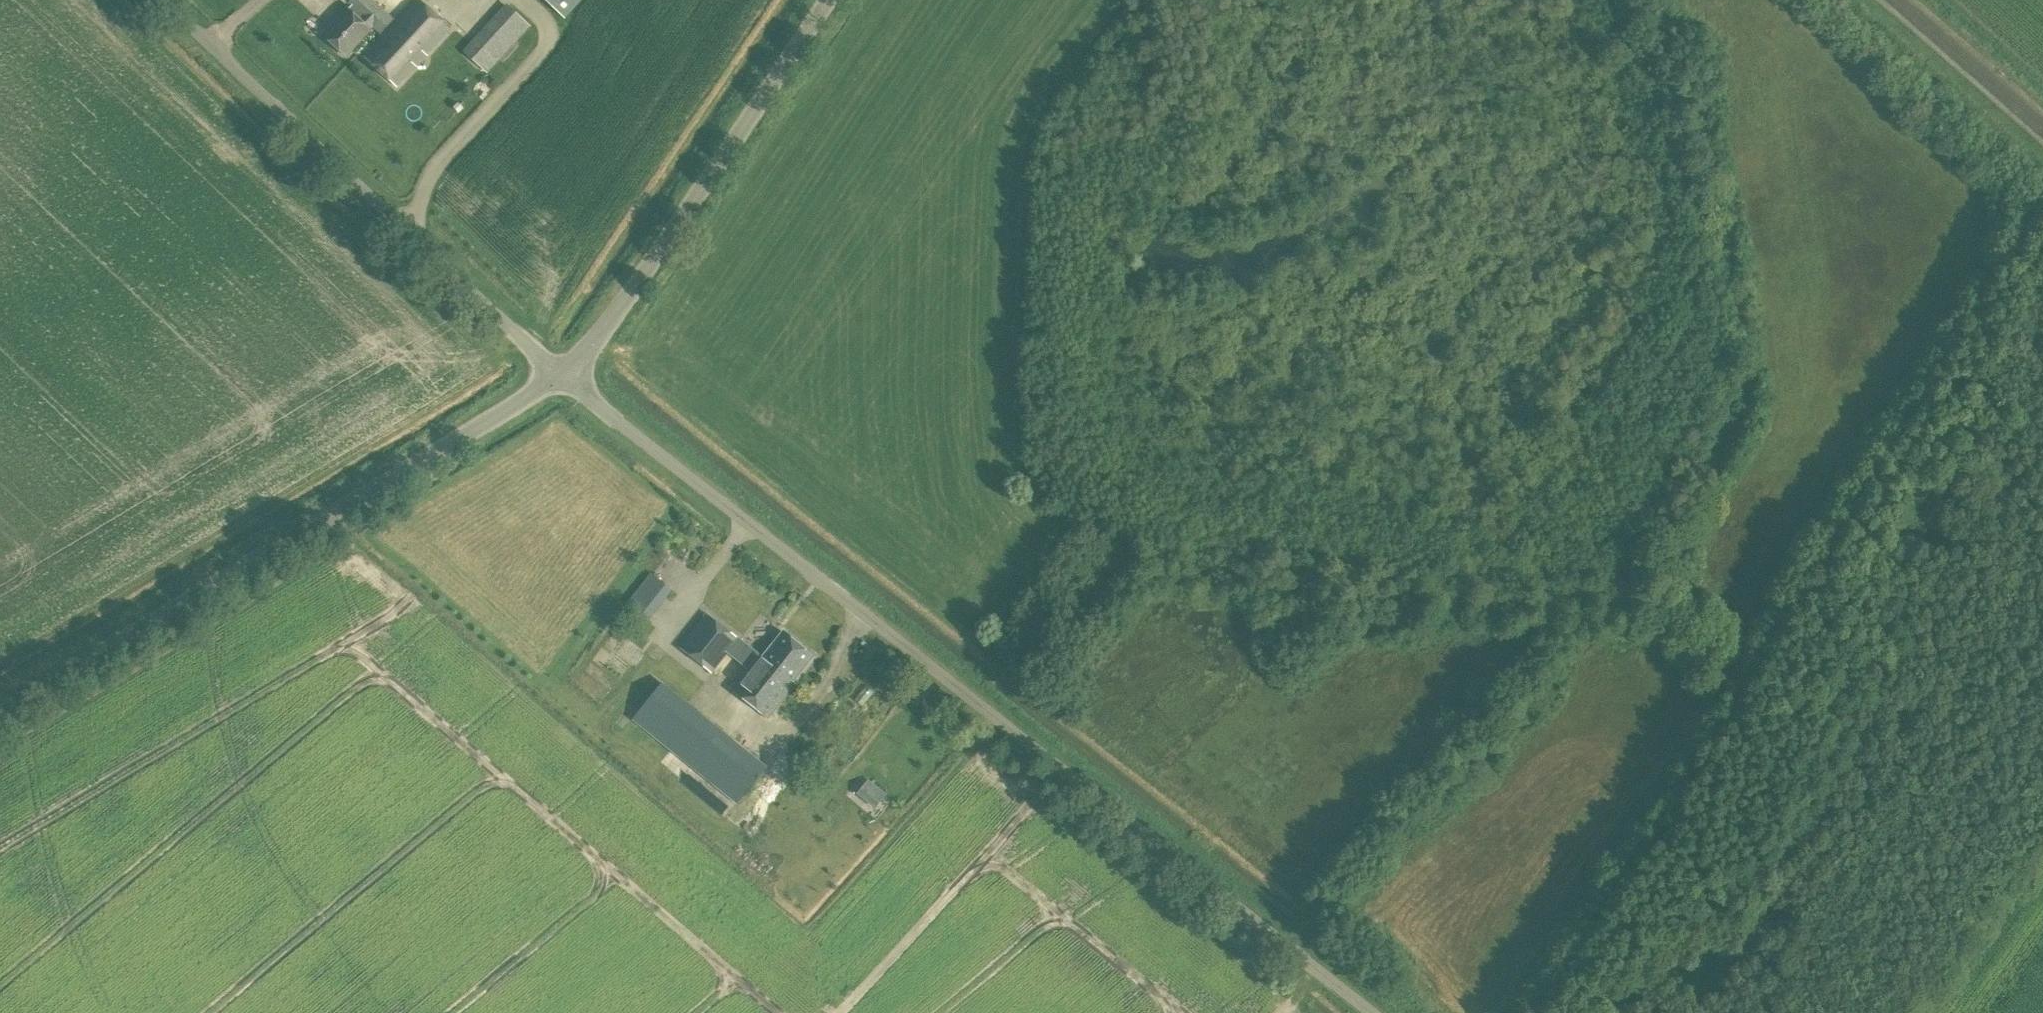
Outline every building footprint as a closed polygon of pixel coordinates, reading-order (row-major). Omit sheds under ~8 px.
[(386,13),(372,0),(352,0),(348,4),(351,6),(348,9),(324,35),(346,56),(354,47),(386,13)] [(447,25),(420,0),(417,0),(389,30),(387,27),(394,20),(386,13),(354,47),(397,86),(450,28),(447,25)] [(499,55),(542,7),(534,0),(513,0),(480,37),(499,55)] [(564,18),(565,19),(582,0),(545,0),(564,18)] [(647,621),(672,590),(652,574),(626,604),(647,621)] [(729,687),(768,719),(797,683),(795,681),(815,655),(783,629),(762,655),(707,612),(679,647),(712,673),(729,653),(746,666),(729,687)] [(737,803),(766,767),(662,684),(633,720),(737,803)] [(868,779),(858,791),(875,805),(885,793),(868,779)]
